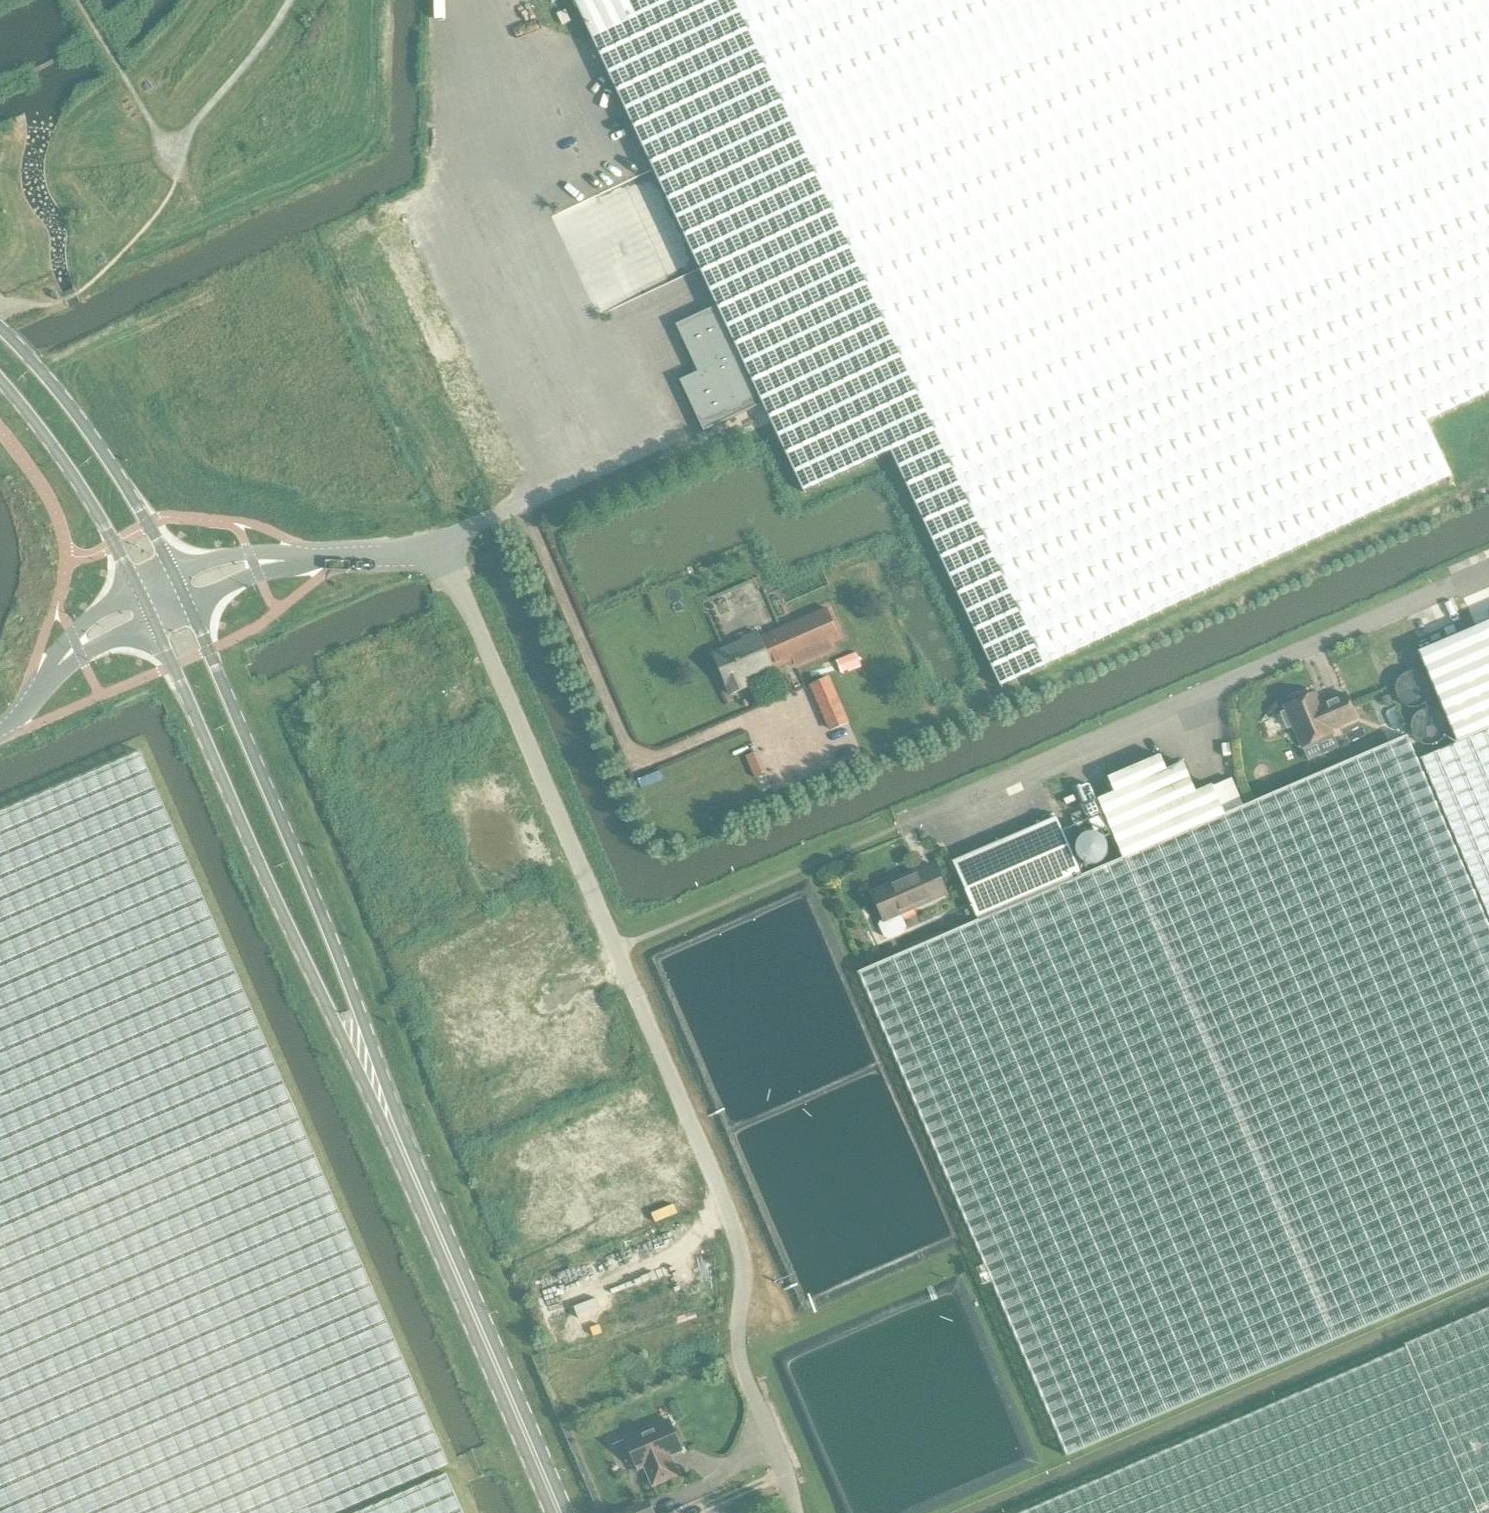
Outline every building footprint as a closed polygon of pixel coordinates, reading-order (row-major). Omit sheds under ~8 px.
[(653,169),(653,170),(699,269),(700,269),(717,306),(762,404),(763,406),(803,492),(890,452),(1000,687),(1044,667),(999,570),(882,321),(873,301),(733,0),(574,0),(653,169)] [(873,301),(882,321),(999,570),(1044,667),(1055,662),(1452,477),(1426,422),(1488,393),(1488,0),(733,0),(873,301)] [(717,306),(676,325),(693,361),(698,372),(695,374),(680,381),(682,385),(688,398),(697,418),(704,432),(762,404),(717,306)] [(827,609),(780,629),(780,631),(760,640),(757,632),(742,638),(743,641),(713,654),(730,694),(748,687),(744,677),(791,657),(794,663),(831,648),(828,640),(839,636),(827,609)] [(1418,652),(1458,743),(1421,759),(1488,919),(1488,622),(1418,652)] [(1355,719),(1345,694),(1320,705),(1315,694),(1285,707),(1287,712),(1281,714),(1287,728),(1293,726),(1302,747),(1332,734),(1331,730),(1355,719)] [(838,695),(819,703),(830,729),(849,721),(838,695)] [(1123,858),(1081,877),(1056,817),(953,861),(978,921),(857,973),(1065,1455),(1349,1334),(1488,1274),(1488,928),(1407,737),(1244,807),(1232,777),(1196,793),(1183,763),(1166,771),(1160,756),(1108,778),(1114,793),(1098,800),(1123,858)] [(756,752),(745,757),(755,778),(766,773),(756,752)] [(0,814),(0,1512),(336,1512),(449,1464),(141,753),(0,814)] [(946,894),(933,864),(871,892),(883,920),(880,921),(878,925),(883,937),(887,938),(904,931),(906,926),(901,914),(946,894)] [(1404,1345),(1405,1347),(1022,1512),(1488,1512),(1488,1308),(1404,1345)] [(681,1450),(668,1420),(625,1439),(638,1469),(644,1467),(653,1486),(677,1476),(671,1463),(669,1464),(666,1457),(681,1450)] [(447,1475),(360,1512),(464,1512),(447,1475)]
